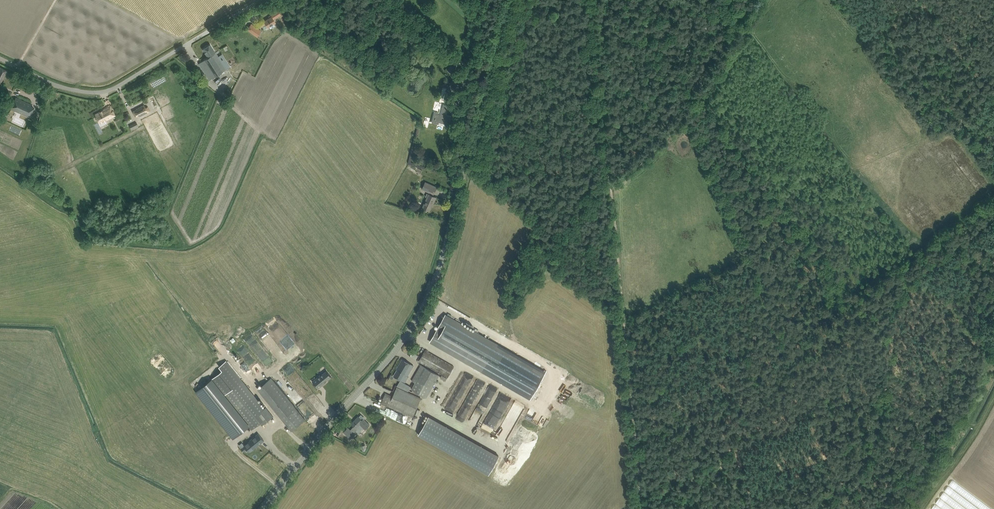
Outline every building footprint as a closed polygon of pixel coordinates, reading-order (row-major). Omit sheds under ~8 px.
[(280,15),(278,11),(269,17),(269,18),(266,20),(266,19),(259,23),(261,27),(265,24),(267,28),(269,26),(270,28),(275,26),(274,24),(275,23),(273,19),(280,15)] [(257,36),(261,31),(251,24),(247,30),(257,36)] [(227,70),(226,69),(229,67),(227,63),(223,65),(210,44),(203,49),(208,57),(199,63),(210,80),(227,70)] [(237,85),(248,67),(244,65),(240,72),(237,70),(230,81),(233,82),(231,85),(235,88),(237,85)] [(452,66),(447,71),(452,75),(456,70),(452,66)] [(452,95),(462,85),(456,80),(446,89),(452,95)] [(11,108),(30,116),(34,108),(30,106),(31,104),(16,97),(14,102),(11,108)] [(449,126),(452,116),(447,115),(445,115),(446,109),(453,110),(454,107),(443,104),(440,115),(438,114),(438,112),(434,111),(432,123),(436,124),(436,123),(449,126)] [(136,109),(133,111),(135,116),(139,114),(140,116),(150,111),(148,107),(146,108),(144,105),(136,109)] [(104,110),(95,114),(100,123),(107,119),(107,120),(116,115),(111,106),(103,109),(104,110)] [(220,129),(225,118),(218,115),(214,126),(220,129)] [(437,187),(425,182),(422,189),(434,194),(437,187)] [(433,204),(436,197),(427,193),(425,197),(427,197),(422,208),(429,211),(432,204),(433,204)] [(445,315),(430,341),(530,398),(545,372),(445,315)] [(251,355),(235,335),(223,344),(239,365),(251,355)] [(260,345),(254,348),(261,360),(267,356),(260,345)] [(425,350),(418,361),(423,364),(429,368),(447,378),(453,368),(454,367),(453,367),(429,353),(425,350)] [(414,366),(402,359),(398,367),(399,367),(394,376),(405,382),(408,377),(408,376),(414,366)] [(209,380),(196,391),(234,438),(249,426),(252,429),(260,423),(262,426),(273,417),(266,407),(264,409),(254,396),(255,396),(242,380),(238,374),(226,360),(219,366),(222,370),(209,380)] [(248,374),(251,371),(245,364),(242,367),(248,374)] [(439,375),(421,364),(412,381),(415,383),(412,389),(426,397),(439,375)] [(320,375),(312,381),(318,389),(326,382),(325,382),(332,377),(326,370),(320,375)] [(465,376),(449,410),(457,413),(472,379),(465,376)] [(292,430),(305,420),(271,378),(258,389),(292,430)] [(491,386),(473,422),(474,422),(472,426),(478,430),(498,390),(491,386)] [(385,393),(381,402),(386,404),(413,416),(421,398),(401,389),(397,387),(393,396),(385,393)] [(492,435),(509,402),(500,397),(484,427),(481,425),(479,428),(492,435)] [(458,417),(465,422),(475,405),(468,400),(458,417)] [(394,411),(391,418),(412,427),(414,424),(407,421),(408,417),(394,411)] [(526,419),(532,422),(535,418),(529,414),(526,419)] [(354,433),(356,431),(359,433),(364,428),(365,429),(370,425),(364,419),(363,421),(358,416),(351,424),(354,426),(350,430),(348,427),(343,432),(347,435),(351,439),(355,434),(354,433)] [(419,432),(418,434),(488,474),(489,473),(499,455),(429,416),(419,432)] [(255,448),(264,441),(258,433),(249,440),(250,441),(244,446),(241,448),(244,451),(247,449),(249,452),(255,447),(255,448)]
